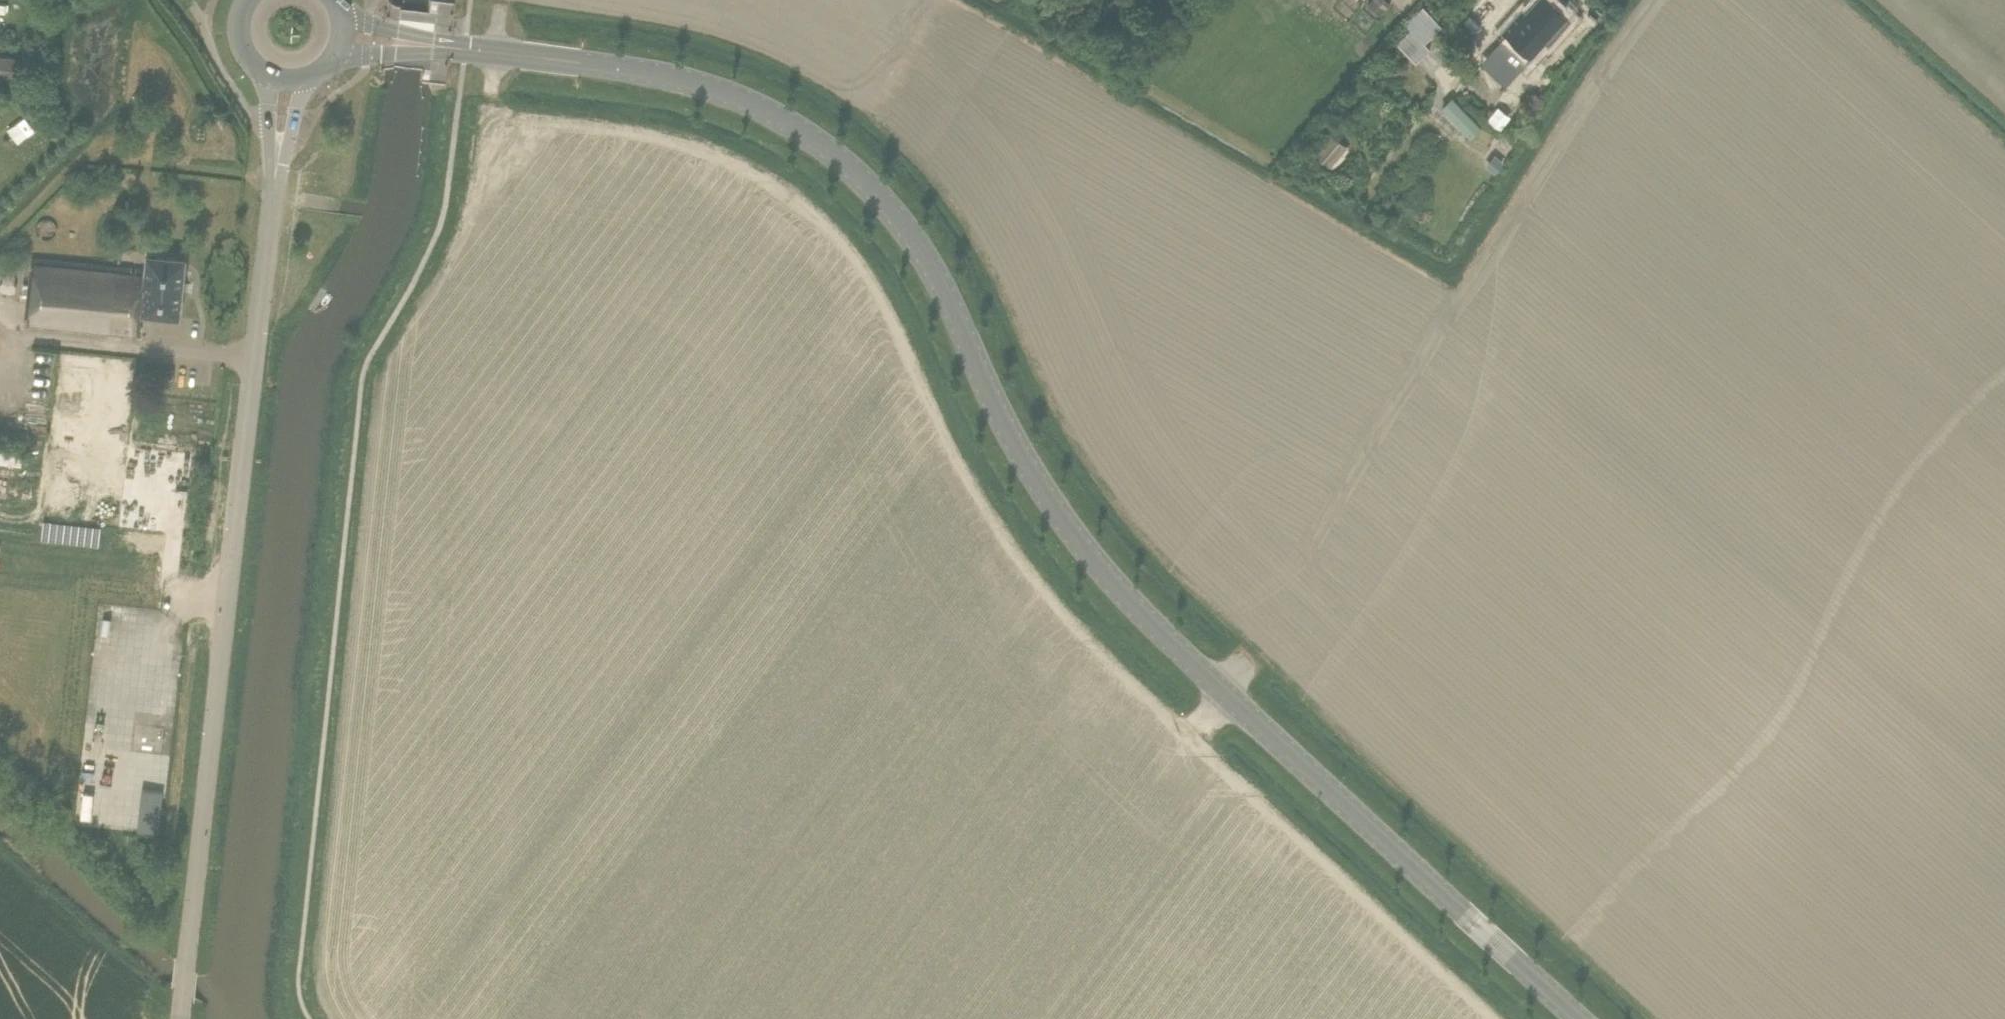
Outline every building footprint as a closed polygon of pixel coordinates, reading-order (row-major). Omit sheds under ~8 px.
[(1391,3),(1388,0),(1370,0),(1367,3),(1380,15),(1391,3)] [(1498,39),(1523,62),(1545,38),(1548,40),(1571,15),(1568,13),(1570,11),(1558,0),(1534,0),(1526,8),(1523,6),(1504,26),(1507,29),(1498,39)] [(1424,42),(1441,25),(1428,12),(1411,29),(1414,32),(1400,45),(1416,62),(1430,48),(1424,42)] [(17,80),(19,57),(0,55),(0,79),(17,80)] [(1477,79),(1492,104),(1511,92),(1496,68),(1477,79)] [(1332,166),(1349,146),(1330,130),(1313,150),(1332,166)] [(127,223),(139,224),(141,208),(129,207),(127,223)] [(144,313),(180,317),(185,255),(147,251),(145,267),(31,257),(25,325),(142,336),(144,313)] [(13,291),(16,290),(16,284),(14,282),(16,268),(4,267),(3,280),(0,282),(0,289),(1,290),(13,291)] [(142,413),(142,387),(93,387),(93,412),(142,413)] [(166,832),(170,791),(149,788),(144,830),(166,832)]
